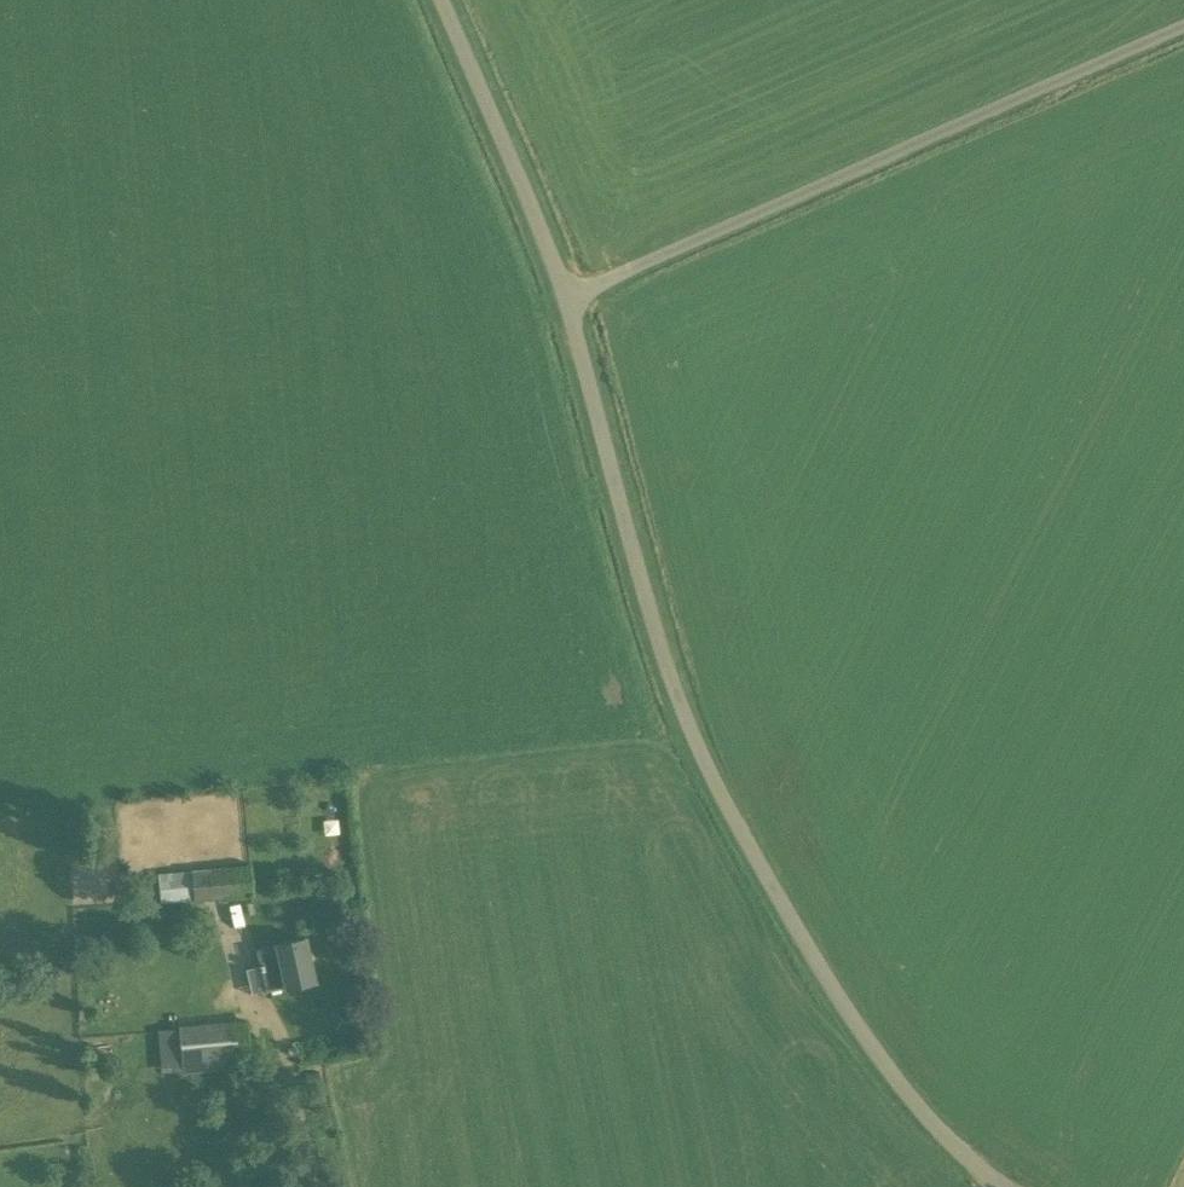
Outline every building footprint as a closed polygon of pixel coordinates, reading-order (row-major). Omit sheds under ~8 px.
[(160,902),(251,894),(249,866),(158,873),(160,902)] [(275,943),(275,944),(256,949),(266,991),(285,986),(285,988),(315,981),(305,937),(275,943)] [(182,1072),(249,1066),(245,1020),(178,1026),(182,1072)]
